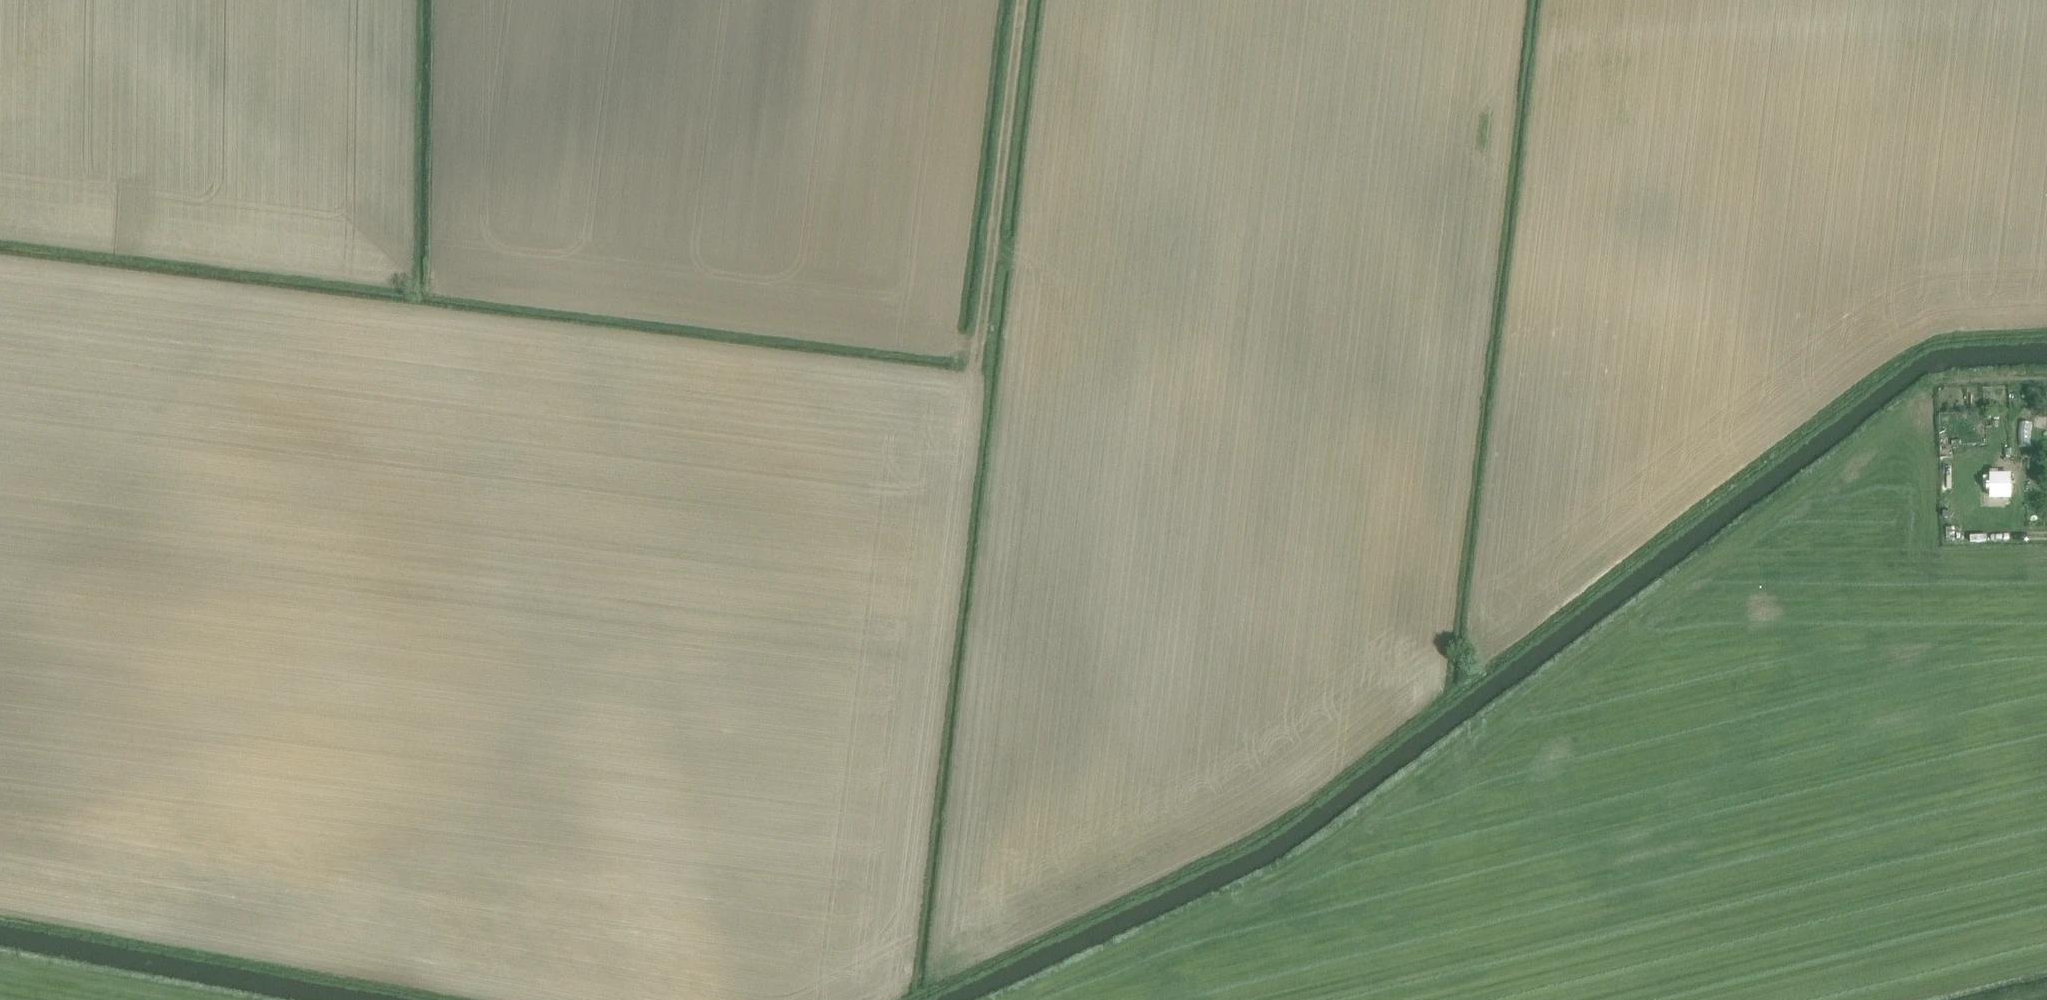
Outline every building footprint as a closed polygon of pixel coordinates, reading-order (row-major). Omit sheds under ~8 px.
[(2010,493),(2010,474),(1990,474),(1990,493),(2010,493)]
